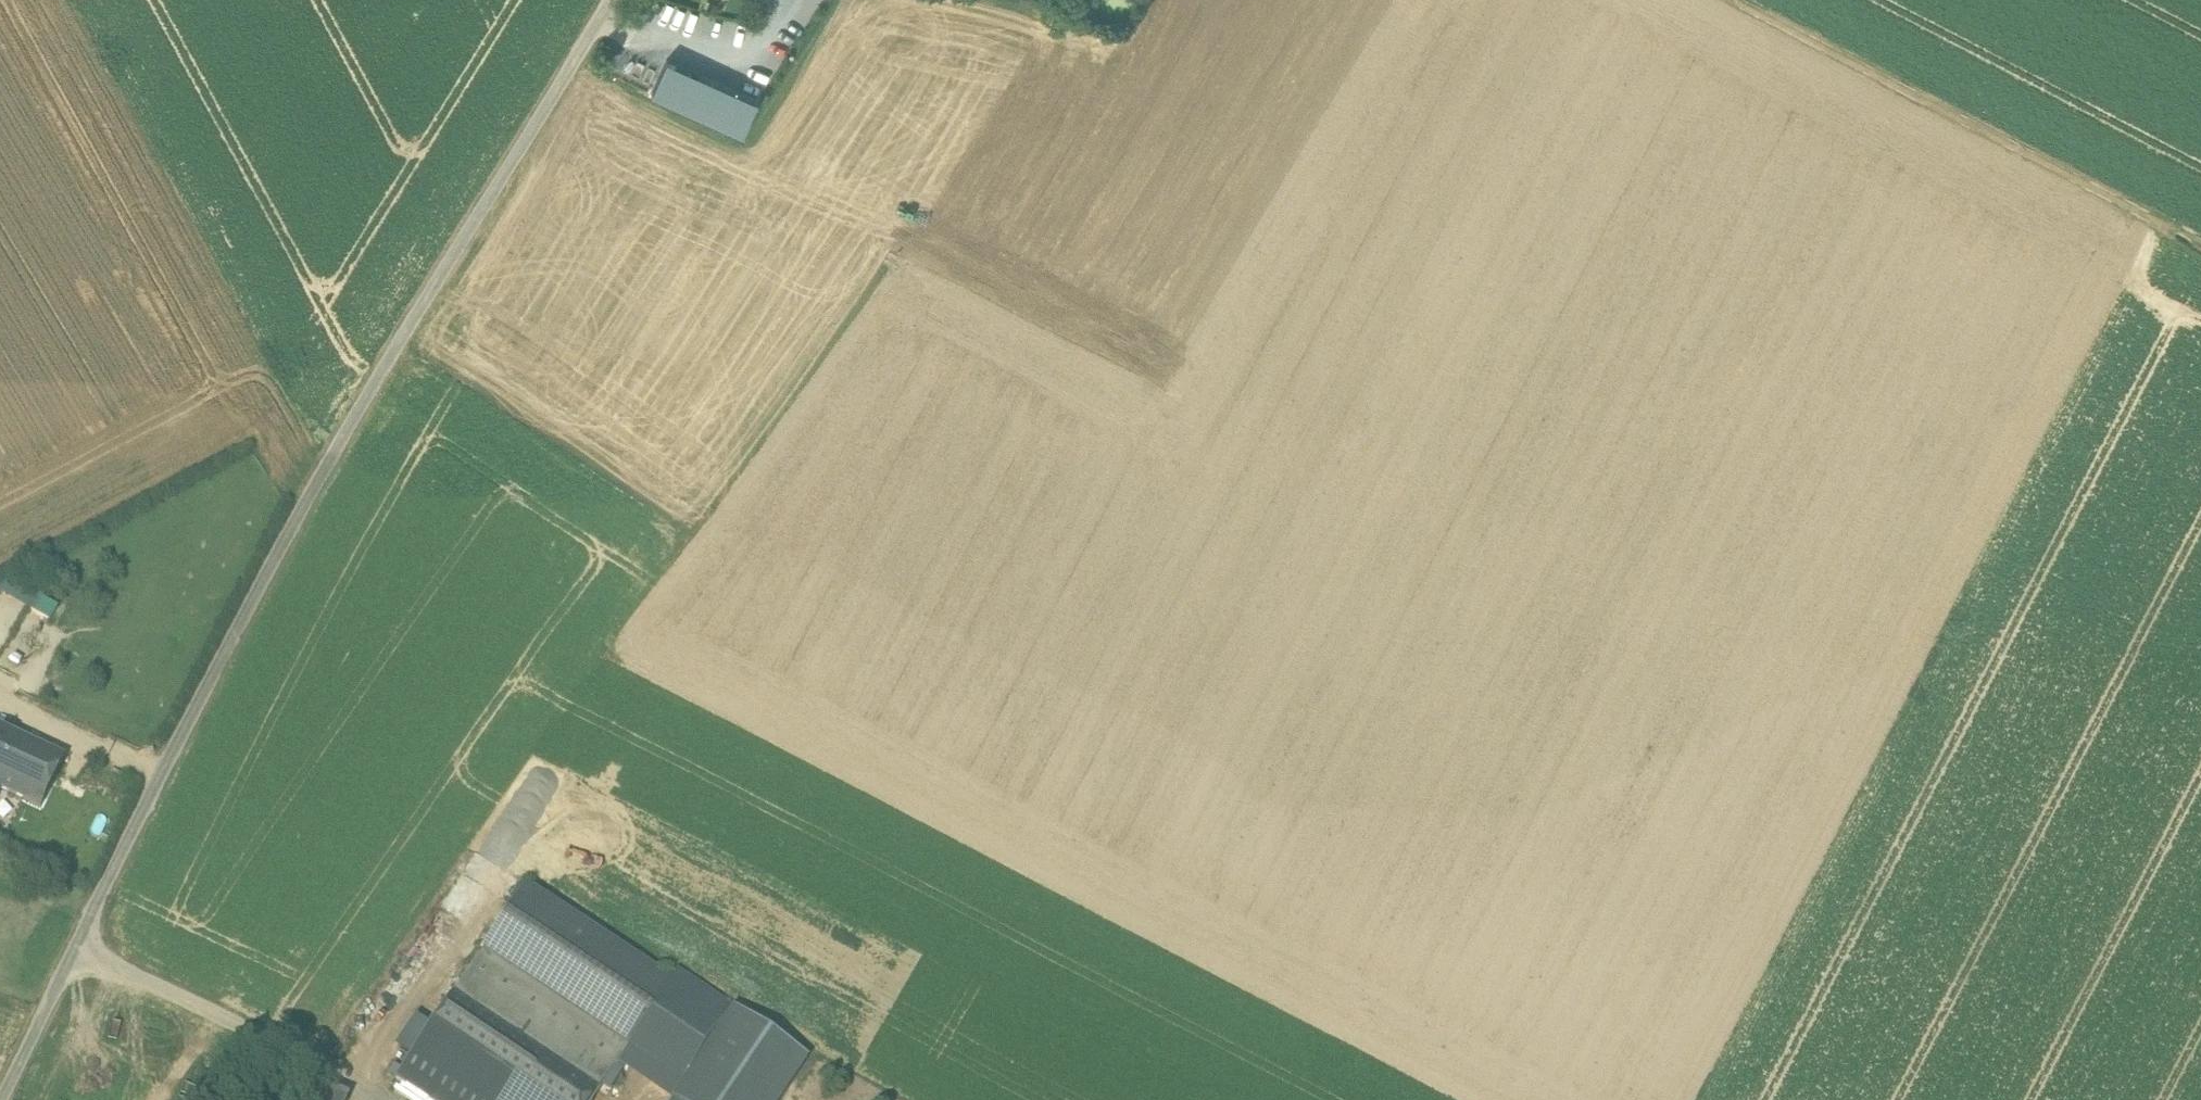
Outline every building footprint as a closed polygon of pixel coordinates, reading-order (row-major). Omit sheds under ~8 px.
[(709,72),(689,59),(677,77),(698,90),(709,72)] [(8,576),(0,590),(0,591),(29,607),(37,592),(8,576)] [(41,808),(65,757),(0,726),(0,788),(41,808)] [(483,950),(628,1047),(671,982),(527,885),(483,950)] [(628,1047),(483,950),(459,987),(604,1084),(617,1064),(628,1047)] [(671,982),(628,1047),(617,1064),(671,1099),(674,1099),(734,1010),(677,972),(671,982)] [(459,987),(432,1027),(423,1041),(512,1099),(593,1099),(604,1084),(459,987)] [(807,1060),(734,1010),(674,1099),(780,1099),(807,1060)] [(397,1047),(412,1057),(423,1041),(432,1027),(417,1017),(397,1047)] [(423,1041),(412,1057),(398,1078),(431,1099),(512,1099),(423,1041)]
